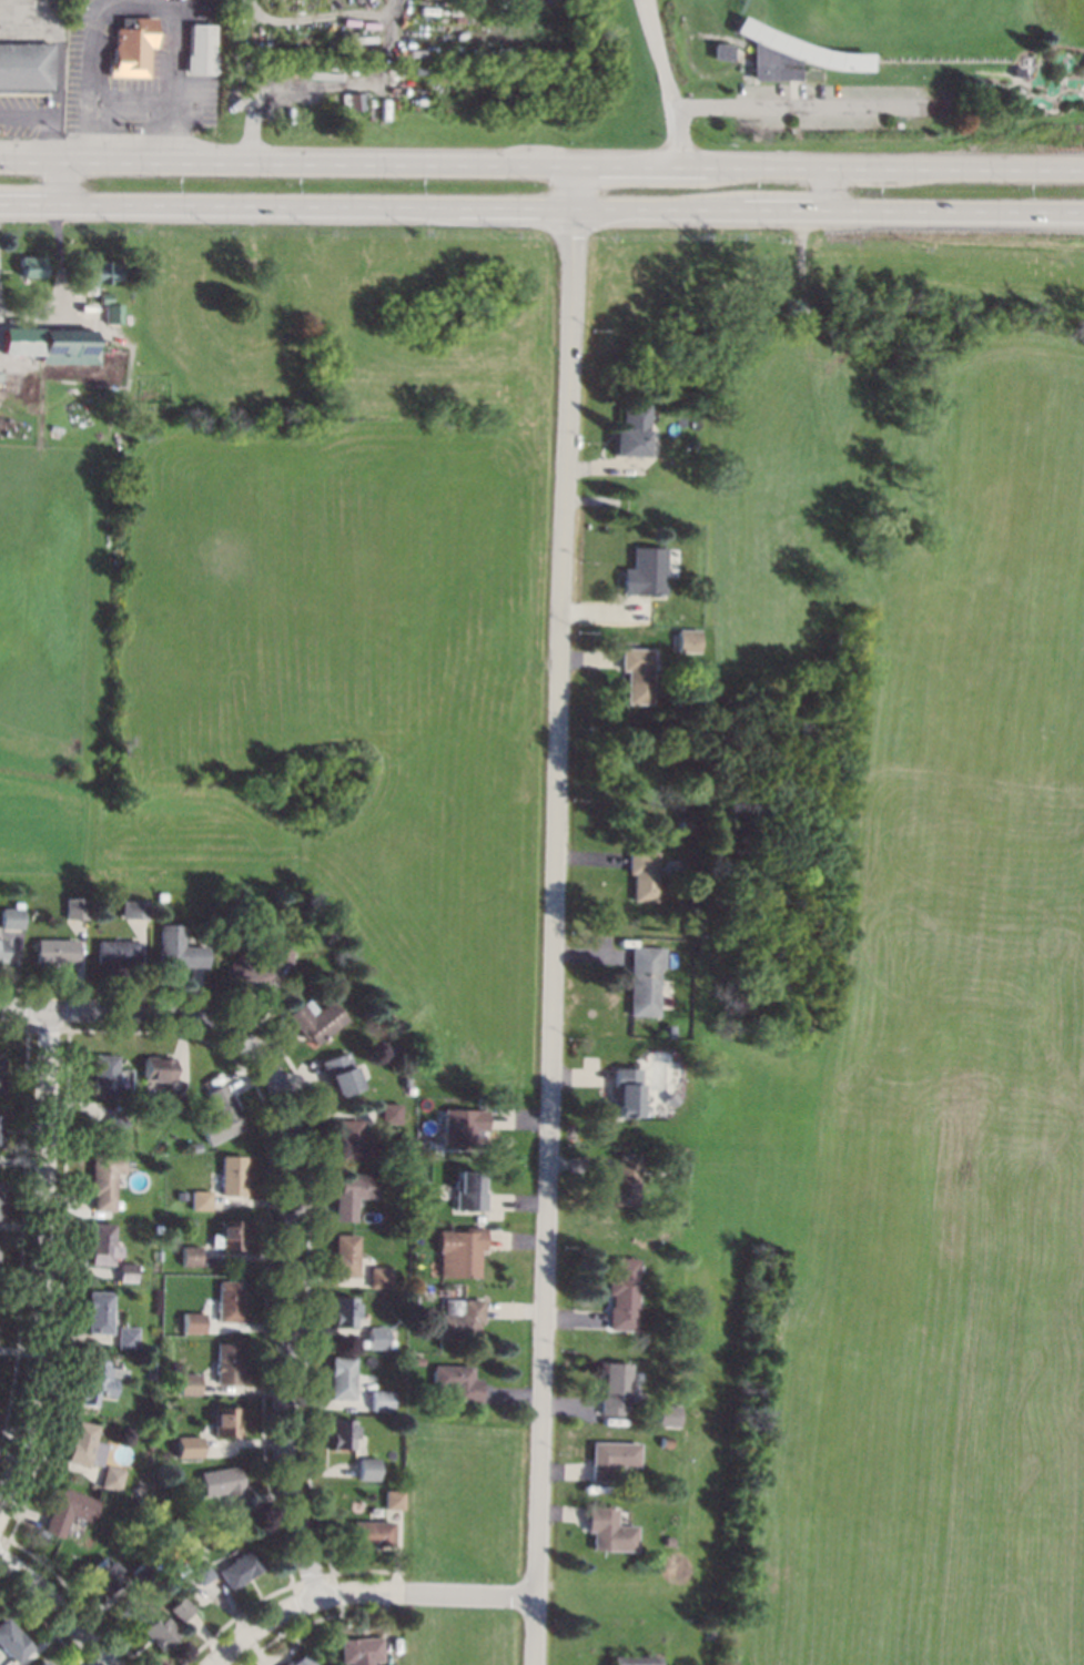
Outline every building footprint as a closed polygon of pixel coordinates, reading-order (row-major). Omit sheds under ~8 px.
[(154,48),(148,48),(146,77),(107,75),(107,63),(111,63),(112,45),(113,45),(113,27),(119,27),(119,18),(131,18),(131,17),(154,17),(154,48)] [(731,32),(740,17),(777,34),(802,43),(825,51),(840,53),(870,53),(871,71),(837,70),(801,61),(800,79),(752,79),(750,41),(731,32)] [(212,54),(214,54),(214,74),(183,73),(184,54),(188,54),(188,23),(212,23),(212,54)] [(712,43),(730,45),(729,59),(711,58),(712,43)] [(1,93),(0,93),(0,44),(51,44),(50,92),(28,92),(28,93),(14,93),(14,92),(1,92),(1,93)] [(1021,77),(1010,77),(1010,68),(1021,68),(1021,77)] [(346,93),(361,92),(361,110),(347,111),(346,93)] [(42,275),(19,276),(19,256),(41,256),(42,275)] [(105,260),(105,262),(114,263),(114,280),(105,280),(105,283),(93,282),(93,288),(83,288),(83,282),(79,282),(80,262),(92,262),(92,260),(105,260)] [(109,292),(109,303),(98,302),(98,292),(109,292)] [(120,323),(103,323),(103,304),(120,304),(120,323)] [(90,356),(61,356),(61,352),(40,352),(40,328),(90,328),(90,356)] [(647,404),(646,456),(612,455),(614,427),(620,427),(621,403),(647,404)] [(665,593),(639,592),(639,593),(626,593),(626,596),(622,596),(622,567),(631,567),(632,546),(666,547),(665,593)] [(699,651),(677,651),(678,629),(700,629),(699,651)] [(652,649),(651,703),(626,702),(627,670),(620,670),(621,648),(652,649)] [(656,901),(632,900),(632,873),(627,873),(627,851),(657,851),(656,901)] [(87,917),(64,917),(64,897),(87,897),(87,917)] [(145,901),(144,918),(118,917),(119,900),(145,901)] [(21,931),(0,931),(0,912),(21,913),(21,931)] [(182,945),(206,945),(206,967),(173,966),(174,963),(159,963),(159,924),(182,924),(182,945)] [(333,941),(326,945),(320,936),(326,932),(333,941)] [(74,963),(34,962),(36,938),(75,940),(74,963)] [(138,941),(136,964),(95,963),(95,940),(138,941)] [(291,963),(270,963),(270,942),(291,942),(291,963)] [(659,946),(657,1016),(628,1015),(630,945),(659,946)] [(271,973),(259,993),(223,972),(235,952),(271,973)] [(317,1009),(330,999),(346,1018),(315,1044),(308,1036),(305,1039),(285,1016),(307,998),(317,1009)] [(672,1037),(662,1037),(663,1024),(672,1024),(672,1037)] [(361,1088),(335,1097),(332,1086),(327,1087),(318,1062),(347,1052),(361,1088)] [(116,1097),(92,1096),(93,1054),(116,1055),(116,1097)] [(173,1080),(144,1079),(145,1056),(174,1056),(173,1080)] [(640,1067),(639,1116),(615,1116),(616,1087),(612,1087),(612,1067),(640,1067)] [(409,1078),(408,1086),(401,1085),(402,1077),(409,1078)] [(240,1111),(236,1114),(243,1126),(209,1145),(197,1124),(216,1113),(205,1093),(224,1083),(240,1111)] [(185,1094),(178,1110),(161,1104),(168,1087),(185,1094)] [(399,1123),(379,1123),(381,1103),(399,1103),(399,1123)] [(486,1109),(485,1130),(478,1130),(478,1134),(482,1134),(482,1146),(442,1145),(443,1108),(486,1109)] [(128,1121),(116,1136),(102,1126),(113,1111),(128,1121)] [(359,1139),(374,1139),(374,1155),(359,1154),(359,1161),(335,1160),(336,1119),(361,1119),(359,1139)] [(123,1154),(123,1172),(113,1171),(112,1210),(92,1209),(92,1194),(89,1194),(90,1153),(123,1154)] [(637,1205),(611,1205),(612,1170),(616,1170),(617,1153),(638,1154),(637,1205)] [(245,1156),(244,1195),(220,1195),(221,1155),(245,1156)] [(479,1191),(485,1191),(484,1210),(454,1210),(455,1170),(480,1170),(479,1191)] [(377,1174),(376,1198),(355,1197),(354,1221),(334,1220),(335,1188),(338,1188),(338,1172),(377,1174)] [(210,1209),(192,1209),(192,1190),(211,1190),(210,1209)] [(244,1220),(243,1249),(219,1249),(220,1219),(244,1220)] [(113,1222),(111,1265),(88,1263),(89,1222),(113,1222)] [(423,1227),(423,1237),(413,1237),(414,1226),(423,1227)] [(483,1249),(477,1249),(476,1276),(438,1275),(438,1251),(436,1251),(436,1229),(452,1229),(452,1231),(463,1231),(463,1227),(484,1227),(483,1249)] [(357,1276),(333,1275),(334,1235),(357,1235),(357,1276)] [(200,1246),(199,1266),(182,1265),(182,1245),(200,1246)] [(636,1257),(634,1329),(606,1328),(607,1306),(609,1306),(610,1293),(605,1293),(606,1273),(611,1275),(611,1257),(636,1257)] [(134,1263),(134,1281),(116,1280),(118,1262),(134,1263)] [(389,1267),(389,1288),(367,1287),(368,1266),(389,1267)] [(242,1281),(241,1322),(216,1321),(217,1280),(242,1281)] [(110,1291),(109,1332),(85,1332),(87,1291),(110,1291)] [(355,1326),(331,1326),(332,1296),(355,1297),(355,1326)] [(482,1322),(475,1322),(475,1338),(436,1337),(436,1313),(462,1313),(462,1299),(482,1299),(482,1322)] [(203,1332),(182,1332),(182,1311),(204,1312),(203,1332)] [(135,1327),(134,1348),(115,1347),(116,1327),(135,1327)] [(368,1327),(387,1327),(386,1348),(366,1347),(368,1327)] [(240,1343),(239,1383),(215,1383),(216,1343),(240,1343)] [(353,1398),(330,1398),(331,1356),(352,1357),(354,1357),(353,1398)] [(107,1360),(104,1378),(114,1379),(112,1397),(97,1394),(94,1405),(77,1403),(83,1357),(107,1360)] [(629,1363),(627,1405),(619,1405),(619,1414),(598,1413),(599,1397),(602,1397),(604,1362),(629,1363)] [(470,1365),(470,1378),(479,1379),(479,1402),(449,1402),(450,1387),(432,1387),(432,1364),(470,1365)] [(199,1373),(197,1394),(178,1393),(179,1372),(199,1373)] [(392,1390),(391,1410),(369,1410),(371,1390),(392,1390)] [(237,1435),(214,1435),(214,1407),(237,1407),(237,1435)] [(677,1420),(667,1420),(667,1410),(677,1410),(677,1420)] [(98,1424),(93,1440),(104,1443),(99,1465),(88,1463),(88,1464),(64,1459),(74,1419),(98,1424)] [(353,1448),(330,1448),(330,1419),(354,1420),(353,1448)] [(670,1436),(669,1448),(659,1445),(661,1434),(670,1436)] [(201,1456),(183,1456),(182,1438),(201,1438),(201,1456)] [(637,1466),(619,1465),(619,1481),(589,1480),(590,1441),(638,1442),(637,1466)] [(377,1458),(376,1480),(357,1479),(357,1456),(377,1458)] [(123,1469),(116,1491),(98,1485),(104,1464),(123,1469)] [(239,1480),(243,1479),(249,1511),(227,1515),(223,1492),(203,1495),(199,1472),(236,1465),(239,1480)] [(179,1481),(172,1483),(170,1473),(176,1472),(179,1481)] [(145,1490),(136,1494),(134,1488),(142,1484),(145,1490)] [(98,1500),(89,1522),(69,1514),(60,1536),(41,1530),(53,1498),(55,1500),(61,1485),(98,1500)] [(403,1509),(384,1509),(384,1490),(403,1490),(403,1509)] [(616,1506),(615,1524),(636,1525),(635,1551),(590,1549),(591,1531),(585,1531),(586,1505),(616,1506)] [(393,1521),(392,1545),(349,1544),(351,1520),(393,1521)] [(53,1536),(51,1542),(42,1537),(44,1532),(53,1536)] [(264,1566),(229,1590),(215,1570),(251,1546),(264,1566)] [(124,1576),(107,1593),(87,1572),(104,1555),(124,1576)] [(214,1575),(199,1585),(188,1567),(203,1559),(214,1575)] [(151,1567),(155,1563),(161,1568),(142,1586),(130,1573),(144,1560),(151,1567)] [(189,1570),(179,1576),(173,1567),(183,1561),(189,1570)] [(182,1596),(193,1608),(180,1622),(168,1608),(182,1596)] [(176,1633),(159,1649),(140,1628),(158,1612),(176,1633)] [(14,1663),(0,1647),(0,1620),(4,1616),(31,1646),(14,1663)] [(715,1627),(715,1636),(706,1636),(706,1627),(715,1627)] [(371,1661),(371,1664),(349,1664),(348,1662),(340,1663),(338,1638),(379,1636),(382,1659),(371,1661)] [(304,1651),(315,1664),(281,1664),(291,1657),(292,1659),(304,1651)] [(657,1655),(657,1664),(611,1664),(611,1655),(657,1655)]
